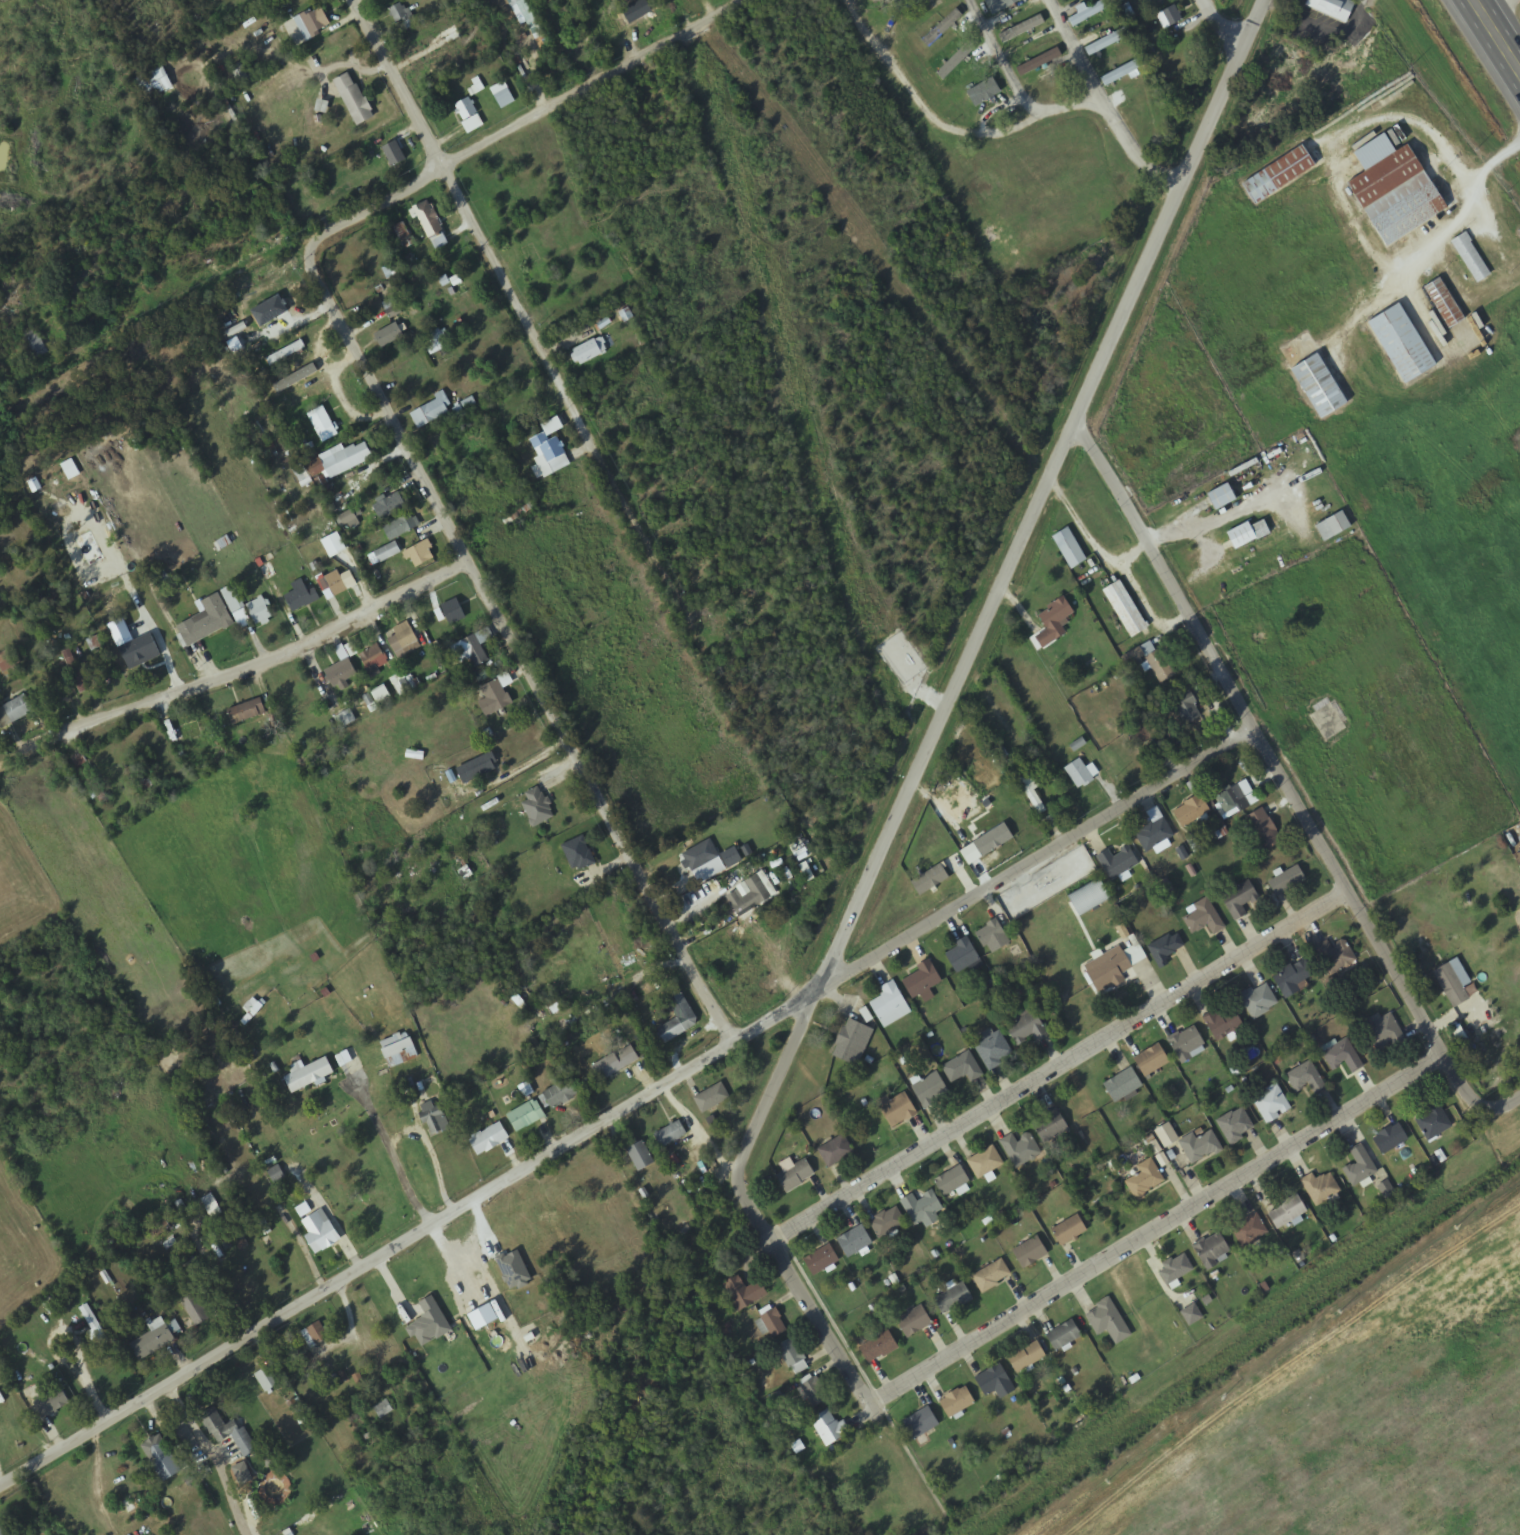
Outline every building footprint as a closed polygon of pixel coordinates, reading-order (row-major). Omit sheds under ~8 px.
[(630,26),(654,11),(647,0),(642,0),(622,12),(630,26)] [(985,15),(1016,0),(993,0),(981,6),(985,15)] [(1073,28),(1113,6),(1109,0),(1104,0),(1069,20),(1073,28)] [(1316,10),(1320,0),(1349,0),(1365,7),(1356,28),(1316,10)] [(402,34),(417,27),(404,2),(390,10),(402,34)] [(307,43),(333,27),(321,6),(294,21),(307,43)] [(1183,19),(1174,6),(1157,18),(1166,31),(1183,19)] [(957,20),(951,15),(928,39),(933,44),(957,20)] [(1045,24),(1041,15),(999,36),(1003,44),(1045,24)] [(1084,48),(1088,57),(1128,39),(1124,30),(1084,48)] [(1016,69),(1021,78),(1063,58),(1058,48),(1016,69)] [(1101,79),(1105,87),(1146,66),(1142,58),(1101,79)] [(335,81),(357,128),(375,119),(353,73),(335,81)] [(1004,91),(996,76),(966,92),(975,108),(1004,91)] [(495,97),(502,110),(515,102),(508,89),(495,97)] [(485,126),(470,99),(454,107),(469,135),(485,126)] [(1407,143),(1447,209),(1386,246),(1346,180),(1364,169),(1353,150),(1383,132),(1394,150),(1407,143)] [(394,168),(407,161),(397,142),(383,150),(394,168)] [(1301,143),(1315,164),(1255,203),(1241,182),(1301,143)] [(408,210),(412,207),(411,206),(420,201),(420,202),(426,199),(428,203),(430,202),(438,216),(436,218),(442,229),(427,236),(416,215),(412,217),(408,210)] [(1476,281),(1451,240),(1466,230),(1471,239),(1469,240),(1489,273),(1476,281)] [(1439,276),(1464,317),(1448,327),(1423,286),(1439,276)] [(1398,302),(1435,363),(1404,382),(1367,321),(1398,302)] [(381,347),(377,340),(375,341),(373,337),(375,336),(373,333),(396,321),(398,325),(403,322),(406,328),(401,330),(403,335),(381,347)] [(19,340),(35,363),(50,352),(33,329),(19,340)] [(431,335),(436,345),(428,349),(431,356),(448,348),(440,330),(431,335)] [(593,337),(594,338),(599,336),(600,337),(602,336),(605,341),(603,342),(605,347),(600,350),(601,353),(580,364),(577,360),(573,362),(569,354),(573,352),(572,348),(593,337)] [(265,357),(301,338),(304,346),(301,347),(303,350),(297,353),(296,350),(269,364),(265,357)] [(1316,351),(1347,401),(1320,418),(1290,368),(1316,351)] [(417,428),(409,413),(436,398),(434,394),(442,389),(450,403),(445,405),(448,411),(417,428)] [(306,413),(322,404),(331,422),(334,420),(338,427),(335,429),(337,433),(322,441),(306,413)] [(543,477),(542,474),(536,476),(531,466),(536,463),(533,458),(538,455),(529,438),(544,430),(549,439),(556,436),(558,441),(561,440),(563,445),(561,446),(570,463),(543,477)] [(330,478),(321,459),(353,443),(355,446),(364,441),(372,456),(330,478)] [(1217,512),(1238,500),(1229,484),(1208,496),(1217,512)] [(397,491),(406,507),(380,520),(372,504),(376,502),(374,498),(383,494),(385,497),(397,491)] [(359,522),(350,527),(347,522),(342,524),(337,515),(357,504),(361,513),(356,515),(359,522)] [(389,540),(382,525),(409,512),(411,517),(415,515),(419,524),(389,540)] [(1325,544),(1352,528),(1343,513),(1316,528),(1325,544)] [(1236,552),(1271,534),(1264,518),(1228,536),(1236,552)] [(1086,558),(1071,568),(1051,535),(1067,526),(1086,558)] [(337,531),(346,549),(330,557),(321,539),(337,531)] [(426,537),(431,546),(429,547),(433,556),(414,566),(409,556),(406,558),(401,550),(426,537)] [(394,540),(400,550),(372,564),(367,553),(394,540)] [(316,580),(327,600),(347,590),(337,569),(316,580)] [(293,588),(283,593),(293,611),(306,604),(307,605),(320,598),(314,587),(308,590),(301,577),(290,583),(293,588)] [(1119,578),(1148,626),(1131,636),(1102,588),(1119,578)] [(234,614),(245,609),(234,588),(223,593),(234,614)] [(189,618),(175,625),(186,646),(222,626),(224,629),(234,623),(217,591),(200,601),(208,615),(193,624),(189,618)] [(1042,647),(1035,636),(1046,629),(1037,614),(1048,607),(1046,605),(1063,594),(1074,612),(1065,617),(1068,622),(1062,626),(1066,632),(1042,647)] [(246,604),(257,624),(261,621),(263,624),(270,620),(269,618),(272,616),(261,595),(246,604)] [(440,604),(450,624),(465,617),(456,597),(440,604)] [(406,620),(383,632),(397,657),(420,645),(406,620)] [(458,644),(467,661),(470,659),(475,669),(490,661),(476,635),(458,644)] [(376,641),(367,646),(368,648),(360,652),(371,674),(378,671),(376,666),(386,660),(376,641)] [(1160,682),(1151,667),(1144,671),(1140,663),(1146,660),(1144,656),(1161,646),(1176,673),(1160,682)] [(66,653),(76,682),(82,681),(72,651),(66,653)] [(348,656),(323,670),(327,676),(324,677),(327,682),(329,681),(332,686),(337,684),(341,690),(349,686),(345,679),(357,673),(348,656)] [(481,689),(486,699),(479,703),(486,717),(513,703),(508,694),(507,695),(499,680),(481,689)] [(1200,714),(1184,724),(1170,701),(1189,689),(1196,701),(1193,702),(1200,714)] [(0,707),(0,724),(2,728),(34,710),(24,693),(0,707)] [(260,697),(227,708),(232,723),(265,712),(260,697)] [(1140,748),(1159,735),(1148,719),(1129,732),(1140,748)] [(204,720),(178,728),(179,730),(172,732),(176,744),(183,742),(184,744),(209,736),(204,720)] [(492,752),(464,766),(472,782),(496,770),(494,765),(498,763),(492,752)] [(1079,756),(1085,766),(1091,762),(1098,772),(1092,776),(1094,779),(1084,786),(1082,784),(1077,787),(1063,767),(1079,756)] [(1039,814),(1020,785),(1032,777),(1038,785),(1033,788),(1046,809),(1039,814)] [(1223,818),(1214,803),(1218,801),(1215,796),(1225,790),(1223,787),(1229,783),(1231,787),(1245,778),(1258,799),(1239,811),(1238,809),(1223,818)] [(526,794),(530,801),(523,805),(531,820),(529,821),(534,829),(553,818),(550,813),(552,812),(549,807),(553,805),(549,798),(546,800),(539,787),(526,794)] [(1182,827),(1172,810),(1183,803),(1182,802),(1199,792),(1210,810),(1206,813),(1208,817),(1199,823),(1196,818),(1182,827)] [(1156,805),(1174,835),(1167,839),(1170,845),(1159,851),(1156,846),(1148,850),(1137,832),(1141,830),(1140,828),(1147,823),(1146,822),(1150,819),(1146,811),(1156,805)] [(1261,806),(1267,816),(1269,816),(1277,829),(1275,829),(1281,839),(1264,850),(1244,817),(1261,806)] [(1003,822),(1013,836),(982,856),(973,842),(1003,822)] [(1508,834),(1513,849),(1519,847),(1519,831),(1508,834)] [(584,837),(562,847),(573,870),(578,868),(580,872),(597,863),(584,837)] [(691,871),(689,866),(685,868),(680,860),(684,858),(681,853),(709,837),(719,856),(691,871)] [(1111,880),(1096,855),(1108,848),(1113,856),(1121,851),(1120,849),(1127,844),(1138,863),(1128,870),(1131,875),(1121,881),(1118,876),(1111,880)] [(728,867),(721,853),(734,846),(742,859),(728,867)] [(940,862),(949,876),(919,896),(910,882),(940,862)] [(1267,881),(1275,876),(1272,871),(1279,866),(1282,872),(1296,863),(1305,878),(1275,895),(1267,881)] [(736,892),(727,898),(740,920),(772,900),(767,892),(773,888),(768,880),(762,883),(757,875),(745,882),(751,892),(740,899),(736,892)] [(1079,916),(1067,895),(1098,876),(1110,897),(1079,916)] [(1247,877),(1259,897),(1251,902),(1249,900),(1241,905),(1246,913),(1234,920),(1218,895),(1247,877)] [(1206,895),(1225,926),(1213,934),(1206,923),(1203,925),(1204,926),(1196,931),(1196,930),(1191,933),(1182,917),(1188,913),(1185,908),(1206,895)] [(995,917),(1010,942),(991,953),(986,944),(983,946),(974,932),(986,925),(985,923),(995,917)] [(1146,945),(1168,933),(1170,936),(1177,932),(1184,944),(1174,950),(1175,951),(1167,955),(1168,958),(1166,959),(1168,963),(1159,968),(1146,945)] [(956,973),(944,953),(956,945),(954,942),(966,935),(985,966),(972,973),(967,966),(956,973)] [(1356,960),(1331,975),(1311,943),(1324,935),(1333,949),(1345,942),(1356,960)] [(1098,991),(1086,971),(1122,949),(1123,950),(1137,942),(1145,956),(1131,964),(1133,967),(1121,974),(1124,979),(1112,986),(1110,984),(1098,991)] [(1456,956),(1471,981),(1462,986),(1469,997),(1452,1007),(1430,971),(1456,956)] [(929,957),(942,980),(929,988),(933,996),(924,1001),(919,993),(912,998),(901,980),(919,969),(916,965),(929,957)] [(1304,957),(1314,973),(1305,978),(1308,984),(1285,998),(1272,976),(1278,973),(1277,970),(1289,962),(1291,965),(1304,957)] [(884,1027),(869,1002),(881,995),(880,993),(883,991),(880,986),(892,979),(911,1011),(884,1027)] [(1265,982),(1277,1002),(1268,1008),(1269,1009),(1253,1019),(1238,994),(1251,986),(1253,989),(1265,982)] [(669,1003),(678,1018),(657,1031),(666,1045),(696,1027),(698,1019),(682,994),(669,1003)] [(1483,1004),(1490,1017),(1482,1022),(1474,1009),(1483,1004)] [(1031,1005),(1049,1033),(1036,1041),(1031,1034),(1024,1038),(1025,1040),(1016,1045),(1002,1022),(1031,1005)] [(1216,1040),(1202,1016),(1214,1009),(1217,1014),(1231,1005),(1242,1024),(1226,1034),(1226,1035),(1219,1040),(1218,1039),(1216,1040)] [(1390,1011),(1405,1036),(1378,1053),(1363,1027),(1370,1023),(1367,1018),(1377,1011),(1380,1016),(1390,1011)] [(873,1029),(857,1066),(832,1055),(837,1043),(835,1043),(842,1025),(844,1026),(847,1018),(873,1029)] [(1193,1024),(1204,1043),(1188,1052),(1191,1057),(1181,1063),(1165,1037),(1178,1030),(1179,1033),(1193,1024)] [(999,1029),(1012,1051),(999,1059),(1001,1063),(988,1070),(973,1044),(999,1029)] [(389,1068),(381,1049),(382,1048),(380,1042),(392,1036),(392,1035),(398,1032),(399,1033),(405,1030),(408,1037),(409,1036),(417,1055),(389,1068)] [(1346,1036),(1363,1065),(1351,1072),(1343,1059),(1341,1061),(1338,1063),(1340,1065),(1332,1070),(1320,1052),(1322,1050),(1320,1046),(1334,1037),(1337,1042),(1346,1036)] [(639,1057),(600,1081),(591,1065),(629,1042),(639,1057)] [(1158,1042),(1169,1061),(1144,1076),(1133,1057),(1158,1042)] [(969,1049),(984,1074),(970,1082),(966,1074),(962,1076),(962,1075),(950,1082),(941,1066),(969,1049)] [(291,1093),(283,1077),(295,1071),(292,1064),(301,1060),(304,1067),(326,1056),(333,1072),(324,1077),(326,1081),(316,1086),(314,1082),(291,1093)] [(1326,1085),(1314,1093),(1307,1081),(1305,1083),(1306,1084),(1302,1086),(1303,1087),(1295,1092),(1284,1073),(1309,1058),(1326,1085)] [(1130,1066),(1142,1085),(1134,1090),(1137,1094),(1126,1101),(1123,1096),(1114,1102),(1102,1082),(1130,1066)] [(924,1109),(910,1085),(936,1069),(949,1092),(935,1100),(936,1102),(924,1109)] [(551,1108),(542,1092),(552,1086),(551,1084),(561,1078),(562,1080),(573,1073),(583,1088),(572,1095),(574,1097),(563,1104),(561,1101),(551,1108)] [(404,1098),(417,1095),(413,1081),(400,1085),(404,1098)] [(693,1097),(721,1081),(730,1097),(702,1113),(693,1097)] [(1266,1123),(1251,1097),(1266,1089),(1265,1088),(1272,1083),(1273,1084),(1276,1083),(1290,1107),(1281,1113),(1279,1109),(1276,1111),(1279,1116),(1266,1123)] [(904,1090),(918,1113),(907,1119),(906,1118),(891,1127),(878,1106),(904,1090)] [(516,1131),(506,1114),(532,1099),(533,1101),(535,1099),(545,1115),(527,1126),(526,1125),(516,1131)] [(450,1128),(442,1132),(442,1130),(431,1135),(426,1122),(423,1124),(418,1113),(423,1111),(420,1104),(430,1100),(433,1107),(440,1104),(450,1128)] [(1427,1140),(1414,1118),(1439,1103),(1452,1125),(1427,1140)] [(1215,1119),(1231,1109),(1232,1111),(1241,1105),(1253,1126),(1240,1133),(1243,1137),(1237,1140),(1238,1141),(1232,1144),(1231,1144),(1230,1144),(1230,1143),(1229,1144),(1215,1119)] [(1059,1112),(1069,1128),(1063,1132),(1062,1131),(1043,1142),(1034,1127),(1059,1112)] [(654,1133),(678,1118),(687,1133),(662,1148),(654,1133)] [(477,1155),(468,1140),(499,1120),(509,1136),(499,1142),(500,1143),(486,1152),(484,1150),(477,1155)] [(1382,1154),(1372,1137),(1378,1134),(1377,1132),(1391,1124),(1392,1126),(1398,1122),(1408,1138),(1382,1154)] [(1177,1140),(1192,1131),(1196,1137),(1211,1128),(1223,1150),(1215,1155),(1213,1151),(1211,1153),(1211,1152),(1205,1155),(1205,1154),(1202,1155),(1203,1156),(1191,1164),(1177,1140)] [(1020,1138),(1021,1134),(1025,1131),(1030,1133),(1041,1152),(1035,1156),(1034,1158),(1032,1160),(1029,1159),(1015,1168),(998,1140),(1011,1132),(1017,1141),(1020,1139),(1020,1138)] [(817,1148),(843,1132),(854,1152),(828,1167),(817,1148)] [(642,1139),(655,1161),(638,1171),(625,1149),(642,1139)] [(1360,1142),(1377,1170),(1368,1176),(1371,1181),(1362,1187),(1359,1182),(1352,1186),(1341,1168),(1350,1163),(1351,1164),(1353,1162),(1354,1163),(1356,1162),(1349,1149),(1360,1142)] [(977,1179),(966,1159),(992,1143),(1004,1163),(991,1170),(996,1177),(988,1182),(983,1175),(977,1179)] [(786,1192),(776,1175),(783,1171),(778,1163),(789,1156),(794,1164),(805,1157),(815,1173),(801,1181),(802,1182),(786,1192)] [(1150,1157),(1164,1180),(1152,1187),(1151,1186),(1149,1187),(1150,1189),(1145,1192),(1143,1194),(1144,1196),(1136,1201),(1124,1181),(1139,1172),(1135,1165),(1150,1157)] [(959,1163),(969,1180),(965,1183),(969,1189),(958,1195),(955,1189),(943,1196),(933,1179),(959,1163)] [(278,1164),(285,1176),(274,1183),(266,1170),(278,1164)] [(235,1183),(256,1215),(276,1202),(256,1170),(235,1183)] [(1315,1205),(1299,1178),(1311,1171),(1315,1177),(1320,1174),(1320,1175),(1323,1173),(1324,1175),(1329,1172),(1341,1190),(1315,1205)] [(899,1200),(912,1192),(917,1200),(924,1196),(923,1193),(931,1188),(943,1207),(935,1212),(939,1219),(926,1227),(921,1220),(914,1225),(899,1200)] [(1276,1228),(1267,1213),(1282,1204),(1280,1201),(1296,1192),(1307,1210),(1299,1214),(1302,1219),(1294,1224),(1291,1219),(1276,1228)] [(305,1201),(311,1210),(300,1217),(294,1208),(305,1201)] [(878,1238),(868,1222),(875,1218),(873,1216),(884,1209),(885,1212),(896,1205),(906,1222),(896,1228),(898,1231),(887,1238),(885,1234),(878,1238)] [(321,1207),(341,1238),(322,1250),(321,1249),(315,1253),(303,1235),(308,1232),(301,1220),(321,1207)] [(1255,1211),(1267,1231),(1258,1237),(1259,1238),(1242,1248),(1229,1227),(1255,1211)] [(1051,1228),(1077,1213),(1087,1229),(1076,1236),(1078,1238),(1073,1241),(1071,1239),(1061,1245),(1051,1228)] [(861,1223),(872,1242),(866,1245),(870,1251),(861,1256),(858,1250),(847,1257),(836,1238),(861,1223)] [(122,1252),(139,1241),(132,1230),(115,1240),(122,1252)] [(1219,1231),(1230,1250),(1225,1253),(1227,1257),(1218,1262),(1216,1258),(1214,1259),(1217,1264),(1206,1270),(1191,1244),(1203,1237),(1205,1240),(1219,1231)] [(1011,1249),(1036,1234),(1048,1253),(1023,1268),(1011,1249)] [(812,1276),(802,1258),(829,1242),(839,1260),(812,1276)] [(1166,1285),(1158,1271),(1164,1267),(1161,1262),(1170,1257),(1172,1259),(1184,1252),(1193,1268),(1177,1278),(1180,1284),(1171,1289),(1168,1284),(1166,1285)] [(191,1279),(202,1272),(193,1256),(181,1263),(191,1279)] [(971,1274),(1001,1256),(1011,1273),(997,1281),(998,1283),(982,1293),(971,1274)] [(767,1293),(739,1310),(723,1282),(738,1273),(746,1286),(759,1278),(767,1293)] [(933,1298),(943,1292),(939,1286),(953,1278),(956,1284),(962,1280),(972,1297),(960,1304),(960,1303),(942,1313),(933,1298)] [(195,1325),(182,1303),(197,1294),(210,1316),(195,1325)] [(1208,1294),(1212,1300),(1204,1305),(1200,1299),(1208,1294)] [(431,1295),(452,1330),(436,1339),(435,1336),(431,1338),(432,1340),(421,1346),(415,1335),(411,1338),(405,1328),(411,1325),(410,1324),(415,1321),(421,1317),(420,1316),(424,1313),(418,1303),(431,1295)] [(1108,1295),(1131,1334),(1115,1344),(1106,1329),(1096,1334),(1084,1314),(1097,1307),(1095,1303),(1100,1300),(1100,1299),(1106,1295),(1106,1296),(1108,1295)] [(1194,1302),(1203,1317),(1188,1326),(1179,1311),(1194,1302)] [(86,1303),(106,1336),(98,1340),(97,1338),(92,1341),(87,1332),(92,1329),(79,1307),(86,1303)] [(921,1303),(932,1321),(906,1337),(895,1319),(921,1303)] [(787,1329),(772,1337),(768,1330),(762,1333),(755,1320),(761,1317),(760,1315),(761,1314),(759,1310),(770,1304),(772,1308),(776,1306),(781,1316),(780,1316),(787,1329)] [(1045,1334),(1071,1318),(1081,1335),(1069,1342),(1072,1346),(1063,1351),(1061,1347),(1055,1350),(1045,1334)] [(318,1320),(322,1326),(324,1325),(327,1331),(325,1332),(328,1337),(316,1344),(306,1328),(318,1320)] [(138,1359),(129,1343),(150,1330),(151,1331),(165,1323),(174,1339),(152,1353),(151,1351),(138,1359)] [(858,1347),(887,1329),(898,1347),(883,1357),(881,1354),(868,1363),(858,1347)] [(791,1336),(798,1349),(800,1348),(806,1358),(803,1359),(807,1367),(795,1374),(791,1366),(788,1367),(776,1344),(791,1336)] [(1016,1373),(1006,1356),(1021,1347),(1022,1348),(1036,1339),(1046,1355),(1032,1364),(1034,1368),(1027,1372),(1024,1368),(1016,1373)] [(985,1395),(974,1377),(999,1362),(1010,1380),(985,1395)] [(253,1372),(268,1364),(279,1382),(264,1391),(253,1372)] [(816,1375),(829,1398),(814,1405),(799,1379),(810,1373),(812,1377),(816,1375)] [(948,1418),(939,1401),(945,1397),(944,1396),(958,1387),(959,1389),(965,1385),(975,1402),(961,1410),(963,1414),(955,1419),(953,1415),(948,1418)] [(33,1402),(59,1386),(69,1402),(43,1418),(33,1402)] [(393,1411),(387,1401),(374,1409),(380,1420),(393,1411)] [(218,1441),(201,1413),(214,1405),(225,1423),(233,1419),(239,1428),(243,1425),(257,1449),(244,1457),(230,1434),(218,1441)] [(939,1423),(913,1439),(902,1420),(927,1405),(939,1423)] [(810,1418),(828,1408),(834,1420),(836,1419),(837,1422),(842,1419),(850,1432),(825,1446),(810,1418)] [(140,1444),(146,1441),(145,1440),(154,1435),(155,1435),(159,1433),(172,1454),(153,1465),(140,1444)] [(9,1518),(19,1534),(0,1534),(0,1524),(9,1518)]
